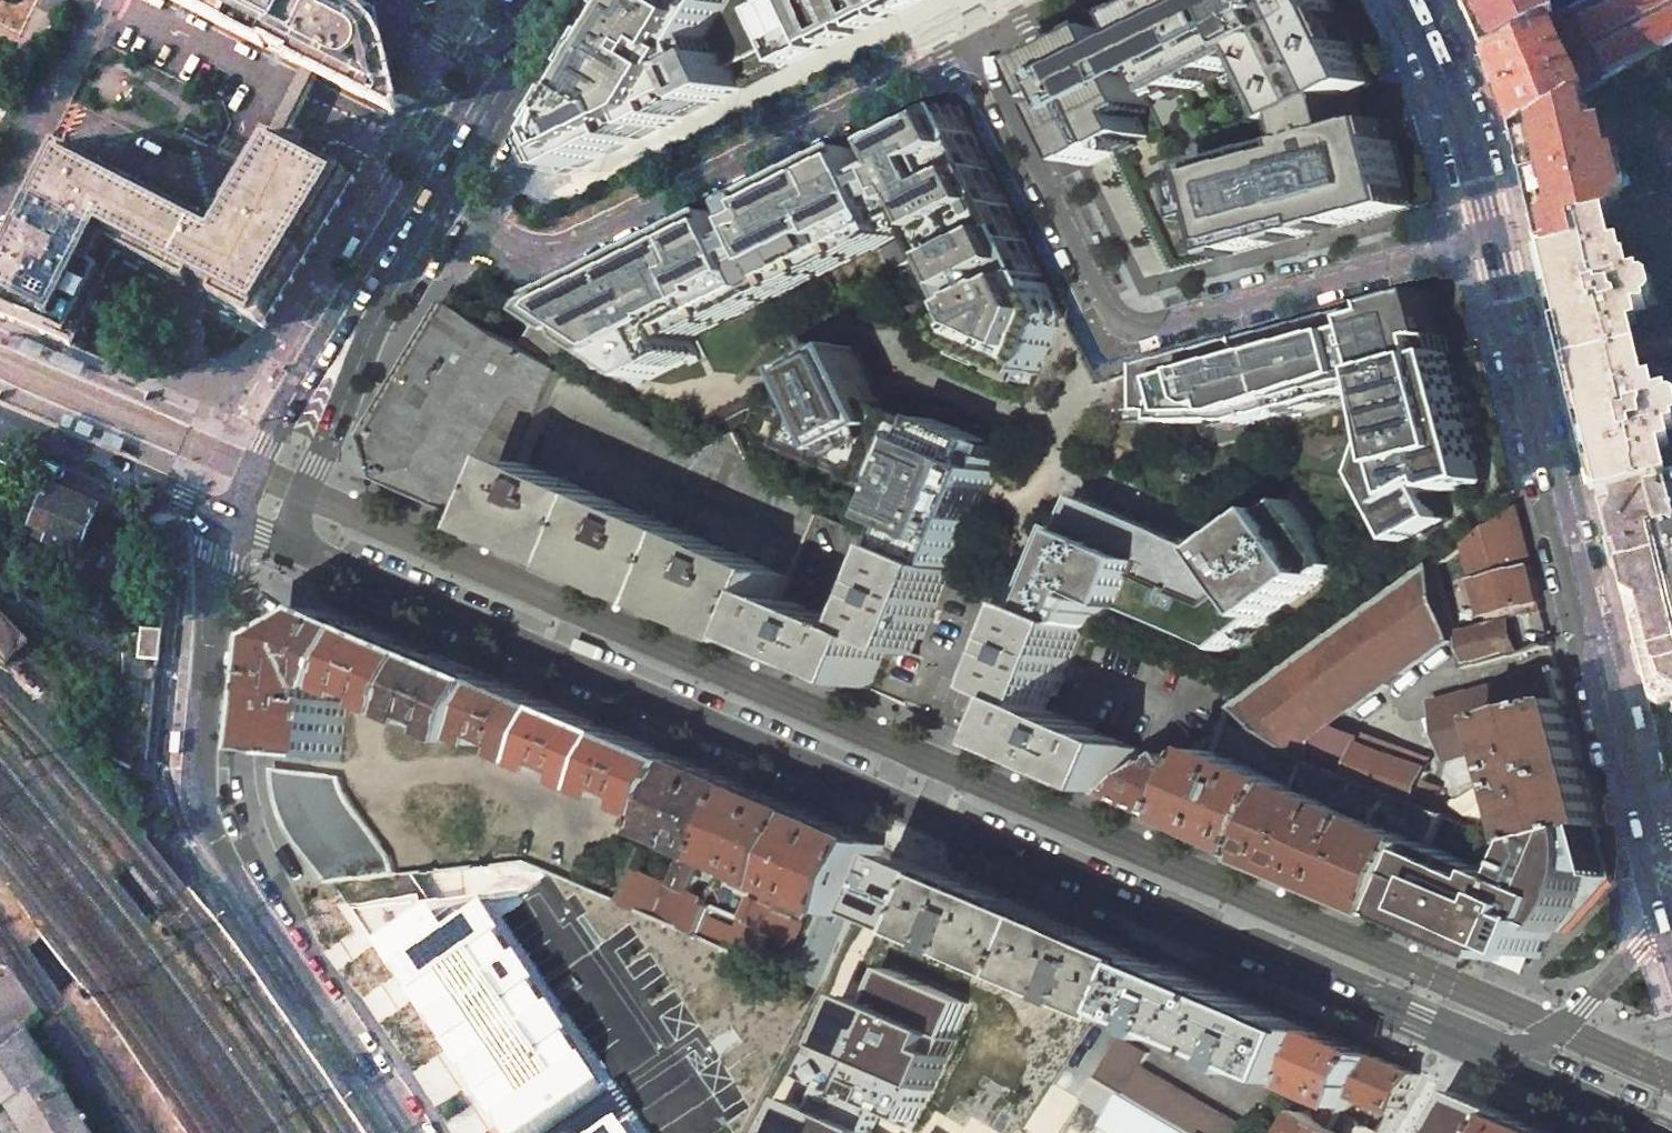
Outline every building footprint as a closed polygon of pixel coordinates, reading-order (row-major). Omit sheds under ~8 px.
[(270,51),(272,47),(298,61),(296,64),(377,106),(394,92),(382,40),(369,23),(363,15),(334,0),(171,0),(270,51)] [(363,15),(367,8),(352,0),(334,0),(363,15)] [(551,143),(567,175),(740,90),(730,70),(780,46),(789,66),(820,51),(816,43),(825,39),(829,46),(852,35),(848,27),(859,22),(863,30),(886,19),(882,11),(890,7),(894,14),(923,0),(638,0),(551,143)] [(1090,167),(1114,155),(1151,137),(1139,113),(1153,107),(1140,80),(1163,68),(1178,99),(1262,58),(1294,124),(1299,122),(1305,146),(1205,171),(1210,189),(1218,219),(1228,257),(1414,209),(1392,123),(1366,130),(1357,94),(1375,86),(1334,0),(1180,0),(1139,19),(1149,40),(1126,52),(1116,31),(1042,67),(1059,103),(1074,95),(1078,103),(1063,111),(1090,167)] [(1456,3),(1482,56),(1550,21),(1540,0),(1454,0),(1456,3)] [(1562,15),(1576,44),(1582,55),(1598,88),(1666,53),(1671,50),(1671,0),(1590,0),(1562,15)] [(1550,21),(1482,56),(1509,135),(1558,109),(1574,101),(1598,88),(1582,55),(1566,64),(1560,52),(1576,44),(1562,15),(1550,21)] [(1615,195),(1606,157),(1599,159),(1593,132),(1582,135),(1574,101),(1558,109),(1509,135),(1536,257),(1549,253),(1568,238),(1565,225),(1592,218),(1597,213),(1595,200),(1615,195)] [(554,302),(548,313),(580,334),(648,379),(697,356),(685,331),(922,217),(927,227),(939,222),(945,233),(933,239),(944,263),(956,257),(962,269),(950,275),(961,298),(968,295),(979,316),(963,323),(957,327),(966,347),(1038,378),(1063,317),(960,105),(554,302)] [(0,254),(0,316),(65,344),(113,252),(186,290),(188,286),(212,299),(211,302),(264,329),(308,265),(355,181),(264,134),(212,223),(57,144),(0,254)] [(1210,189),(1195,193),(1203,223),(1218,219),(1210,189)] [(1642,307),(1634,274),(1624,276),(1620,260),(1610,262),(1597,217),(1592,218),(1565,225),(1568,238),(1570,248),(1549,253),(1536,257),(1537,264),(1545,295),(1554,328),(1562,326),(1566,344),(1627,331),(1626,327),(1634,325),(1630,310),(1642,307)] [(1447,321),(1440,294),(1158,368),(1159,425),(1254,424),(1373,393),(1385,439),(1370,477),(1406,544),(1449,521),(1434,491),(1447,484),(1450,493),(1489,483),(1447,321)] [(427,343),(398,390),(445,419),(458,415),(477,426),(554,402),(567,372),(558,367),(452,303),(427,343)] [(540,325),(538,323),(526,343),(546,355),(558,335),(540,325)] [(1574,377),(1636,363),(1634,357),(1631,344),(1627,331),(1566,344),(1574,377)] [(856,347),(805,370),(821,406),(810,411),(795,447),(904,494),(898,510),(908,514),(904,525),(913,529),(904,551),(905,552),(954,572),(975,520),(968,517),(974,504),(979,492),(986,495),(995,473),(994,472),(999,461),(986,455),(991,444),(936,420),(933,427),(929,436),(887,418),(884,411),(856,347)] [(1590,472),(1595,493),(1605,491),(1671,475),(1671,469),(1663,471),(1657,447),(1667,445),(1663,427),(1671,425),(1664,391),(1651,394),(1647,379),(1640,381),(1636,363),(1574,377),(1579,395),(1571,397),(1590,472)] [(661,435),(567,372),(554,402),(644,461),(661,435)] [(528,463),(554,402),(477,426),(458,415),(445,419),(398,390),(370,437),(384,480),(500,530),(528,463)] [(1004,449),(991,444),(986,455),(999,461),(1004,449)] [(618,502),(528,463),(500,530),(590,568),(618,502)] [(1605,491),(1607,501),(1601,515),(1608,544),(1610,544),(1609,538),(1616,536),(1622,562),(1615,564),(1614,558),(1612,559),(1620,588),(1632,597),(1635,607),(1628,620),(1647,696),(1656,702),(1668,699),(1671,711),(1671,475),(1605,491)] [(49,487),(32,527),(39,530),(35,538),(77,557),(98,508),(49,487)] [(986,495),(979,492),(974,504),(981,507),(986,495)] [(1218,555),(1088,499),(1041,609),(1088,629),(1092,631),(1099,629),(1103,620),(1109,607),(1099,603),(1101,598),(1226,651),(1340,569),(1291,502),(1218,555)] [(707,539),(618,502),(590,568),(678,606),(707,539)] [(981,507),(974,504),(968,517),(975,520),(981,507)] [(908,514),(898,510),(893,521),(904,525),(908,514)] [(1543,602),(1519,510),(1470,545),(1490,624),(1455,632),(1456,639),(1464,667),(1521,653),(1513,618),(1520,615),(1519,608),(1543,602)] [(792,577),(707,539),(678,606),(763,643),(784,596),(792,577)] [(954,572),(905,552),(874,625),(871,631),(891,645),(918,656),(922,648),(954,572)] [(1455,632),(1438,568),(1378,610),(1251,701),(1240,708),(1312,764),(1435,810),(1443,786),(1426,782),(1430,771),(1334,725),(1456,639),(1455,632)] [(864,631),(784,596),(763,643),(871,689),(891,645),(871,631),(866,629),(864,631)] [(1088,629),(1041,609),(1008,683),(1004,693),(1031,705),(1053,711),(1056,704),(1088,629)] [(336,611),(288,638),(275,753),(342,761),(349,703),(339,701),(341,688),(352,690),(380,630),(336,611)] [(5,664),(28,642),(0,612),(0,659),(5,664)] [(161,630),(142,628),(138,657),(158,660),(161,630)] [(443,657),(380,630),(352,690),(382,703),(385,696),(397,701),(394,708),(416,717),(443,657)] [(508,684),(443,657),(416,717),(446,730),(449,724),(460,729),(457,735),(482,746),(485,740),(508,684)] [(1569,702),(1561,672),(1436,704),(1450,759),(1486,750),(1480,725),(1497,720),(1569,702)] [(569,710),(508,684),(485,740),(504,748),(508,739),(528,748),(524,757),(545,766),(569,710)] [(1601,826),(1569,702),(1497,720),(1529,844),(1537,842),(1600,826),(1601,826)] [(1053,711),(1031,705),(1012,750),(1118,795),(1138,748),(1053,711)] [(630,737),(569,710),(545,766),(565,775),(569,766),(590,775),(586,784),(605,792),(630,737)] [(691,763),(630,737),(605,792),(626,801),(629,792),(650,801),(647,810),(667,819),(691,763)] [(1301,789),(1216,752),(1211,763),(1184,823),(1270,860),(1301,789)] [(1182,767),(1174,755),(1167,760),(1118,795),(1150,809),(1184,823),(1211,763),(1191,755),(1186,766),(1182,767)] [(756,790),(691,763),(667,819),(655,846),(689,859),(677,885),(693,892),(709,855),(724,862),(756,790)] [(1270,860),(1404,917),(1405,916),(1436,847),(1450,815),(1435,810),(1312,764),(1301,789),(1270,860)] [(294,836),(312,861),(314,865),(327,880),(340,879),(346,878),(396,873),(391,855),(355,806),(347,792),(342,777),(274,769),(279,799),(283,816),(288,826),(294,836)] [(819,817),(756,790),(724,862),(719,875),(754,889),(759,878),(772,884),(762,906),(748,899),(739,920),(767,935),(819,817)] [(883,845),(819,817),(767,935),(790,945),(804,914),(797,911),(801,898),(809,902),(828,910),(809,954),(831,964),(883,845)] [(1409,918),(1408,919),(1507,962),(1517,939),(1525,942),(1522,950),(1535,956),(1541,958),(1554,926),(1557,927),(1562,933),(1564,931),(1569,925),(1578,912),(1586,896),(1591,880),(1592,875),(1613,878),(1600,826),(1537,842),(1521,880),(1440,846),(1439,848),(1436,847),(1405,916),(1409,918)] [(634,844),(624,866),(643,875),(644,871),(653,852),(634,844)] [(961,878),(926,866),(900,919),(935,937),(961,878)] [(677,885),(644,871),(643,875),(629,905),(695,933),(706,905),(708,899),(693,892),(677,885)] [(1567,933),(1613,878),(1592,875),(1591,880),(1586,896),(1578,912),(1569,925),(1564,931),(1567,933)] [(935,937),(1102,1009),(1124,1019),(1132,1022),(1139,1025),(1143,1017),(1164,965),(1152,959),(961,878),(935,937)] [(507,1132),(520,1132),(601,1081),(473,899),(441,923),(429,898),(376,936),(507,1132)] [(739,920),(706,905),(695,933),(756,961),(767,935),(739,920)] [(1507,962),(1529,971),(1535,956),(1522,950),(1525,942),(1517,939),(1507,962)] [(831,964),(809,954),(798,979),(820,988),(831,964)] [(900,1122),(924,1128),(988,1005),(887,957),(792,1132),(892,1132),(900,1122)] [(1325,1034),(1164,965),(1143,1017),(1174,1031),(1172,1036),(1182,1041),(1185,1035),(1254,1065),(1252,1071),(1268,1078),(1270,1072),(1302,1086),(1325,1034)] [(20,1132),(89,1132),(26,1031),(0,1052),(0,1109),(4,1107),(20,1132)] [(1379,1057),(1325,1034),(1302,1086),(1301,1088),(1334,1102),(1323,1121),(1336,1128),(1346,1111),(1356,1096),(1379,1057)] [(1096,1078),(1141,1105),(1188,1132),(1249,1132),(1250,1131),(1142,1067),(1149,1053),(1122,1037),(1096,1078)] [(1379,1057),(1356,1096),(1397,1113),(1420,1075),(1379,1057)] [(1299,1092),(1294,1103),(1310,1113),(1316,1100),(1299,1092)] [(1523,1120),(1463,1093),(1438,1132),(1517,1132),(1523,1120)] [(1336,1128),(1343,1132),(1383,1132),(1346,1111),(1336,1128)] [(1298,1132),(1343,1132),(1336,1128),(1323,1121),(1310,1113),(1298,1132)] [(624,1115),(597,1132),(637,1132),(624,1115)] [(1523,1120),(1517,1132),(1556,1132),(1523,1120)]
